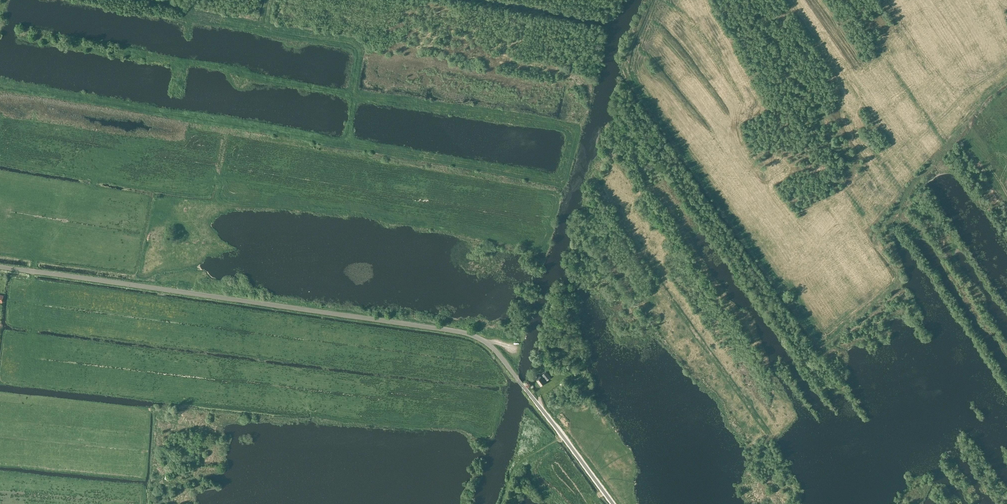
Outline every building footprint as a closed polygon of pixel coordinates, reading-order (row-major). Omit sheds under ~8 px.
[(551,377),(546,372),(542,375),(546,381),(551,377)] [(535,378),(541,386),(546,382),(542,377),(541,377),(540,375),(535,378)]
